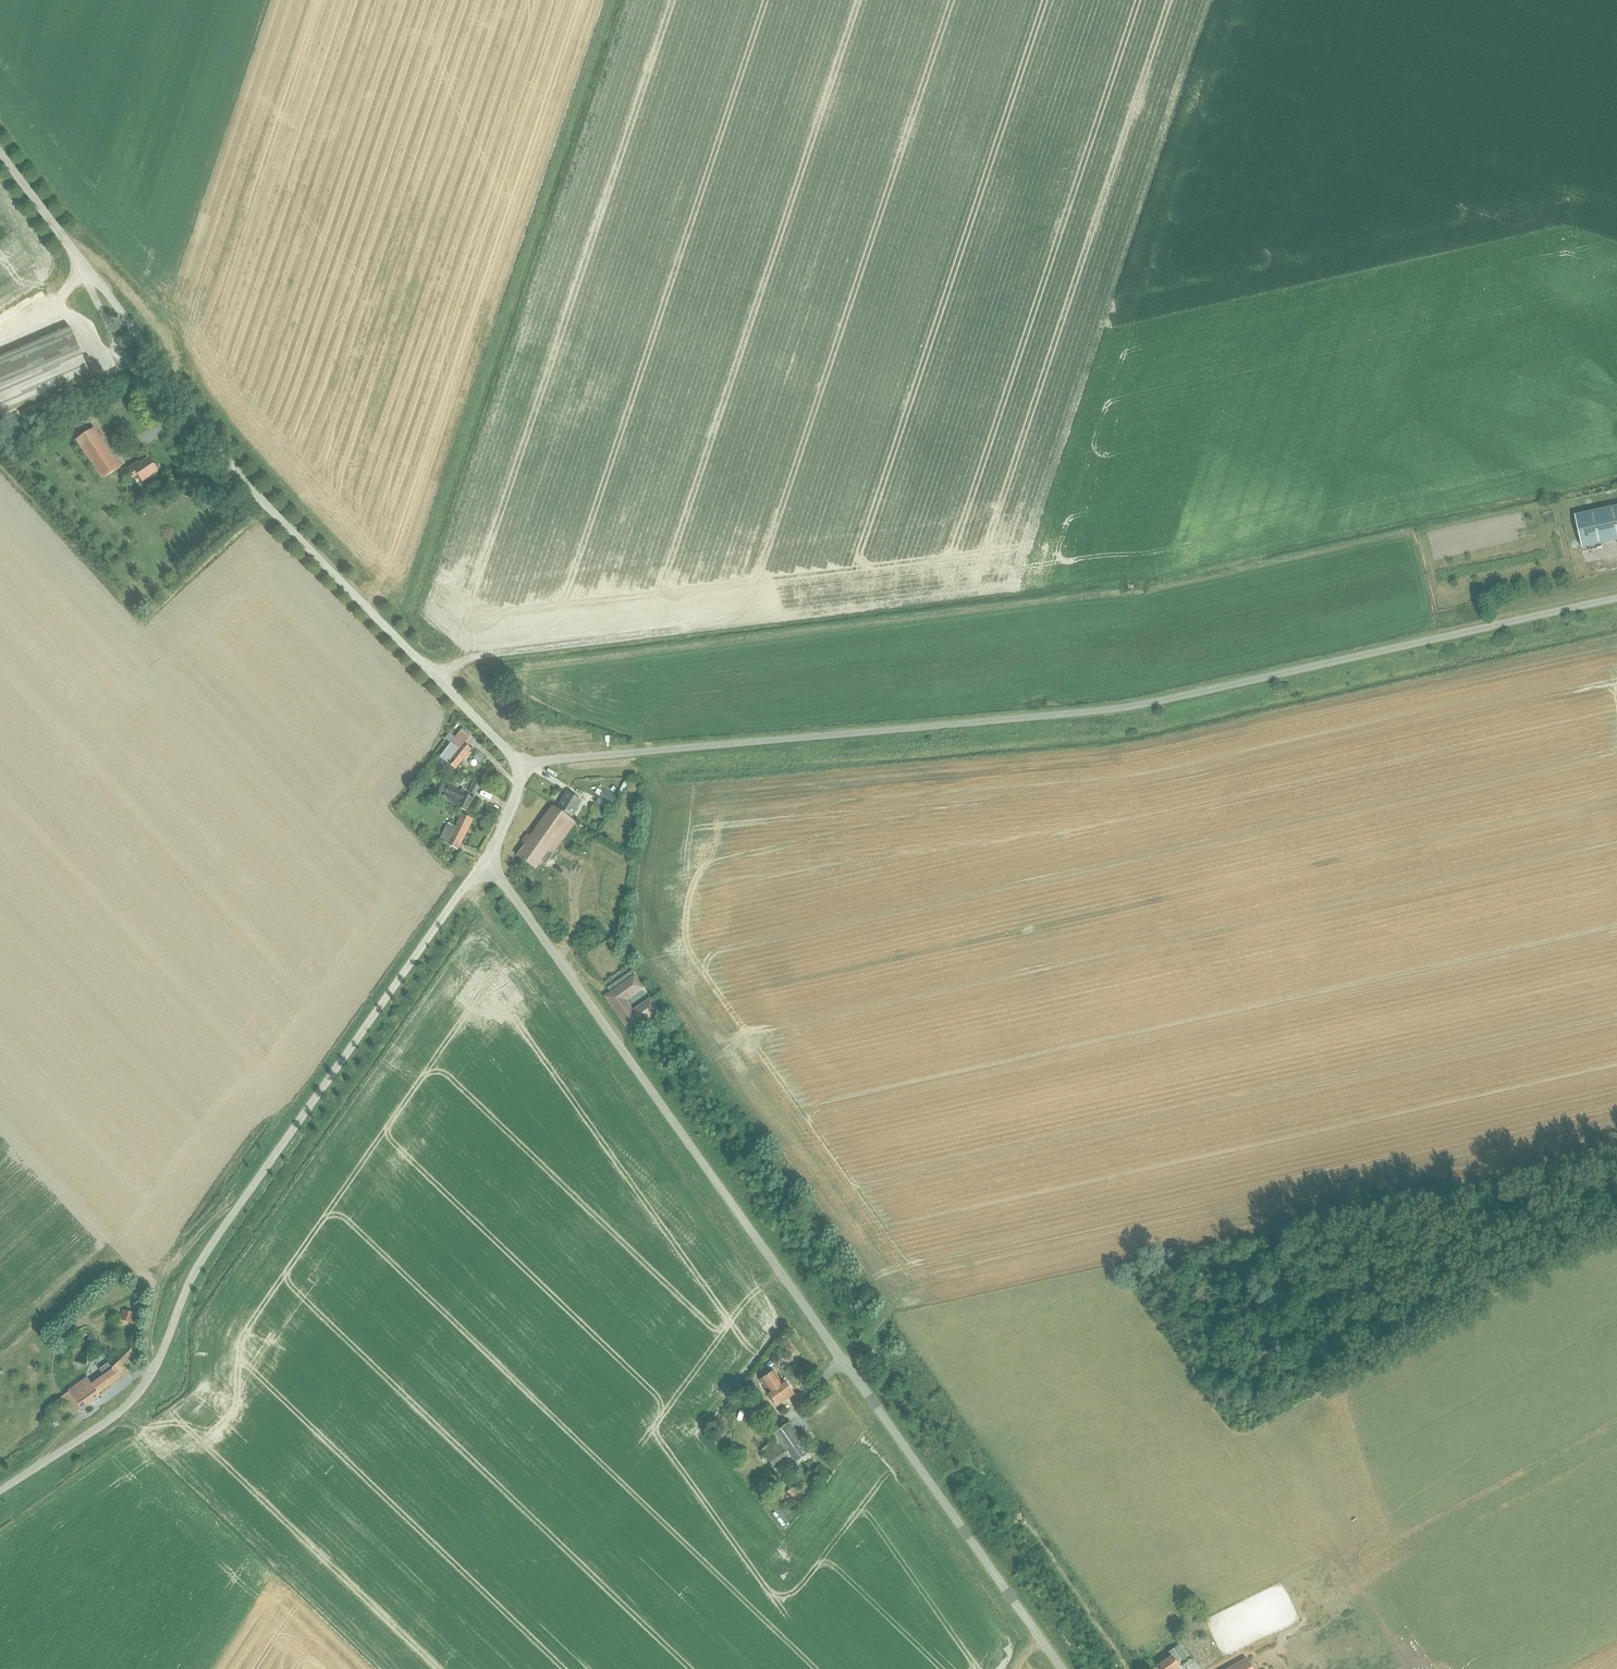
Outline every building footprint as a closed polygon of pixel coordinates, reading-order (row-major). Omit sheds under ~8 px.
[(91,377),(70,327),(0,357),(0,414),(1,416),(91,377)] [(76,440),(78,443),(103,480),(121,467),(94,428),(76,440)] [(126,468),(123,470),(120,472),(127,482),(138,475),(142,482),(158,471),(150,458),(141,464),(140,462),(127,470),(126,468)] [(1575,516),(1582,548),(1616,540),(1616,506),(1575,516)] [(456,769),(470,750),(464,745),(469,738),(466,736),(465,735),(460,731),(455,738),(450,744),(440,757),(456,769)] [(449,734),(445,740),(450,744),(455,738),(449,734)] [(478,753),(475,757),(482,763),(486,760),(483,757),(484,756),(480,753),(479,753),(478,753)] [(441,761),(437,766),(446,773),(450,767),(441,761)] [(475,795),(479,787),(473,784),(469,792),(475,795)] [(473,798),(454,789),(449,786),(442,799),(467,811),(473,798)] [(571,817),(581,801),(567,793),(558,809),(571,817)] [(603,801),(611,806),(616,797),(608,793),(603,801)] [(603,818),(606,811),(594,805),(590,811),(603,818)] [(518,856),(535,868),(536,869),(541,861),(546,864),(575,823),(553,807),(518,856)] [(457,850),(472,821),(462,816),(456,828),(448,824),(440,840),(457,850)] [(607,1002),(628,1032),(660,1009),(636,974),(634,975),(631,970),(607,988),(613,997),(607,1002)] [(118,1374),(126,1368),(124,1364),(135,1353),(128,1346),(109,1364),(108,1362),(99,1369),(104,1376),(97,1382),(95,1380),(91,1383),(88,1379),(79,1385),(69,1393),(81,1409),(100,1395),(99,1393),(120,1377),(118,1374)] [(781,1382),(774,1371),(761,1380),(773,1399),(773,1400),(777,1405),(793,1395),(783,1380),(781,1382)] [(778,1476),(810,1453),(789,1422),(771,1435),(774,1440),(759,1450),(778,1476)] [(787,1492),(791,1498),(795,1495),(790,1489),(787,1492)] [(789,1523),(779,1509),(773,1513),(783,1528),(789,1523)] [(1187,1655),(1180,1644),(1169,1652),(1171,1655),(1157,1666),(1159,1668),(1177,1668),(1180,1667),(1177,1663),(1187,1655)] [(1257,1653),(1228,1668),(1265,1668),(1257,1653)]
